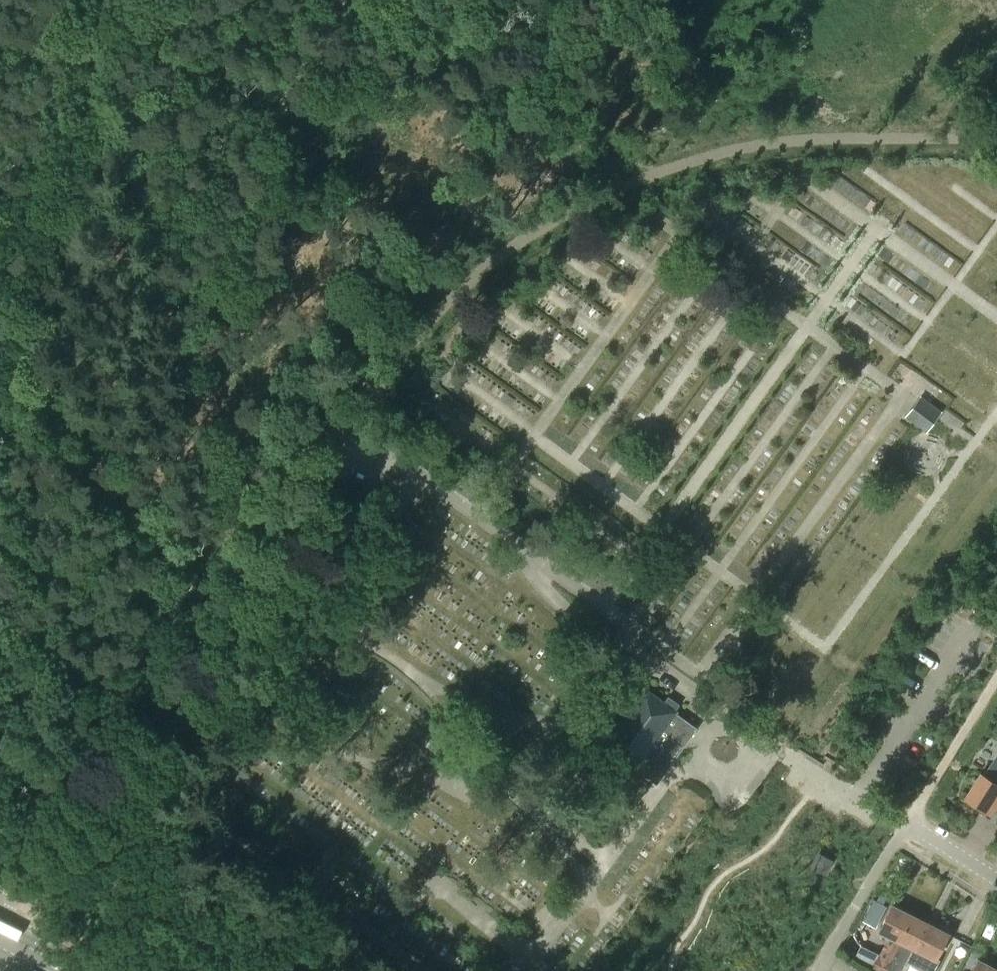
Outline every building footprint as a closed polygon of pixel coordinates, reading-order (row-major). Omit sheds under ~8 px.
[(930,428),(944,409),(924,394),(910,413),(930,428)] [(656,781),(696,727),(674,711),(675,710),(645,687),(605,741),(642,769),(641,770),(656,781)] [(980,775),(965,798),(987,812),(992,804),(996,808),(996,753),(982,776),(980,775)] [(824,872),(831,861),(820,854),(813,866),(824,872)] [(864,946),(856,960),(873,969),(876,970),(899,970),(911,947),(912,948),(925,923),(891,907),(880,929),(891,934),(880,955),(864,946)] [(947,934),(925,923),(912,948),(935,959),(947,934)] [(990,967),(977,960),(971,970),(996,970),(990,967)]
